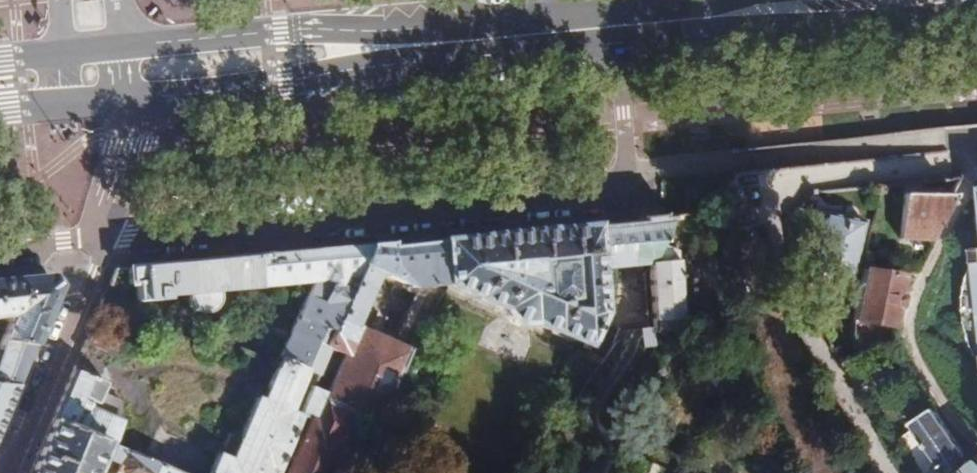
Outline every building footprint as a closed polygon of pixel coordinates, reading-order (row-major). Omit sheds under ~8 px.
[(945,212),(962,175),(902,181),(898,251),(928,251),(945,212)] [(706,184),(689,186),(691,210),(708,208),(706,184)] [(667,247),(675,217),(667,218),(666,215),(644,217),(644,222),(635,222),(628,223),(632,267),(637,266),(642,266),(642,275),(650,274),(656,336),(680,333),(684,331),(687,328),(690,322),(692,315),(684,251),(667,247)] [(861,225),(820,217),(809,271),(849,279),(861,225)] [(628,223),(613,224),(617,268),(632,267),(628,223)] [(613,224),(598,226),(601,269),(617,268),(613,224)] [(601,269),(598,226),(444,240),(447,283),(504,302),(505,305),(509,309),(513,314),(518,316),(521,317),(529,318),(534,317),(538,315),(596,334),(605,308),(604,306),(601,277),(601,269)] [(447,283),(444,240),(395,245),(394,240),(387,241),(391,278),(412,287),(447,283)] [(387,241),(373,242),(377,281),(380,273),(391,278),(387,241)] [(373,242),(371,243),(357,278),(375,285),(377,281),(373,242)] [(316,340),(330,346),(342,319),(357,278),(371,243),(131,267),(132,285),(142,284),(152,287),(152,295),(163,296),(188,294),(189,305),(192,308),(198,311),(205,313),(215,309),(220,305),(221,299),(220,291),(314,282),(282,358),(304,367),(316,340)] [(974,270),(971,278),(969,288),(967,308),(969,326),(971,335),(976,349),(976,264),(974,270)] [(903,278),(862,270),(853,322),(896,329),(903,278)] [(57,288),(51,276),(0,282),(0,316),(11,314),(0,342),(0,382),(17,382),(57,288)] [(607,277),(601,277),(604,306),(605,308),(596,334),(599,336),(608,310),(608,291),(607,277)] [(357,278),(342,319),(351,324),(358,327),(375,285),(357,278)] [(342,319),(330,346),(340,350),(351,324),(342,319)] [(94,322),(86,341),(118,354),(126,335),(94,322)] [(351,324),(340,350),(347,353),(356,357),(368,330),(358,327),(351,324)] [(332,391),(321,386),(310,416),(348,431),(355,415),(359,403),(377,396),(399,344),(368,330),(356,357),(347,353),(332,391)] [(304,367),(319,373),(330,346),(316,340),(304,367)] [(359,403),(355,415),(370,421),(371,417),(392,408),(417,351),(399,344),(377,396),(359,403)] [(270,472),(307,381),(315,384),(319,373),(304,367),(282,358),(264,400),(258,398),(240,440),(226,434),(210,472),(270,472)] [(74,371),(53,419),(113,444),(122,421),(121,402),(103,395),(107,384),(74,371)] [(17,382),(0,382),(0,423),(17,382)] [(321,386),(315,384),(303,413),(310,416),(321,386)] [(971,459),(938,411),(916,427),(943,469),(937,472),(976,472),(976,455),(971,459)] [(286,472),(331,472),(348,431),(310,416),(286,472)] [(31,472),(95,472),(102,455),(122,463),(118,472),(183,472),(113,444),(53,419),(31,472)]
